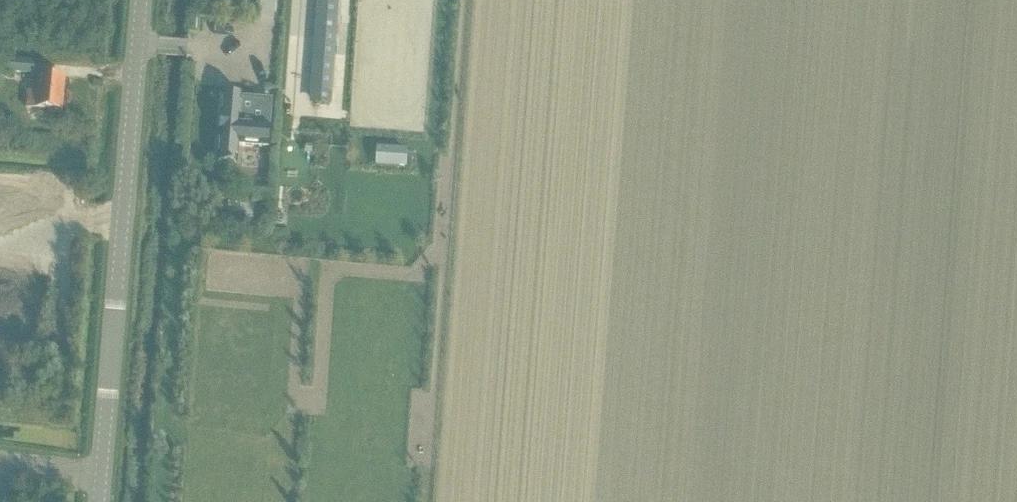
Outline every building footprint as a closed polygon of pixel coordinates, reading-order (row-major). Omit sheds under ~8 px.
[(311,102),(329,103),(338,0),(319,0),(311,102)] [(9,59),(8,73),(40,76),(41,62),(9,59)] [(27,92),(26,109),(62,113),(67,81),(39,78),(37,93),(27,92)] [(223,97),(218,164),(230,165),(230,166),(231,166),(232,165),(236,166),(238,145),(267,147),(269,129),(271,101),(241,98),(223,97)] [(408,149),(377,147),(376,164),(407,166),(408,149)]
